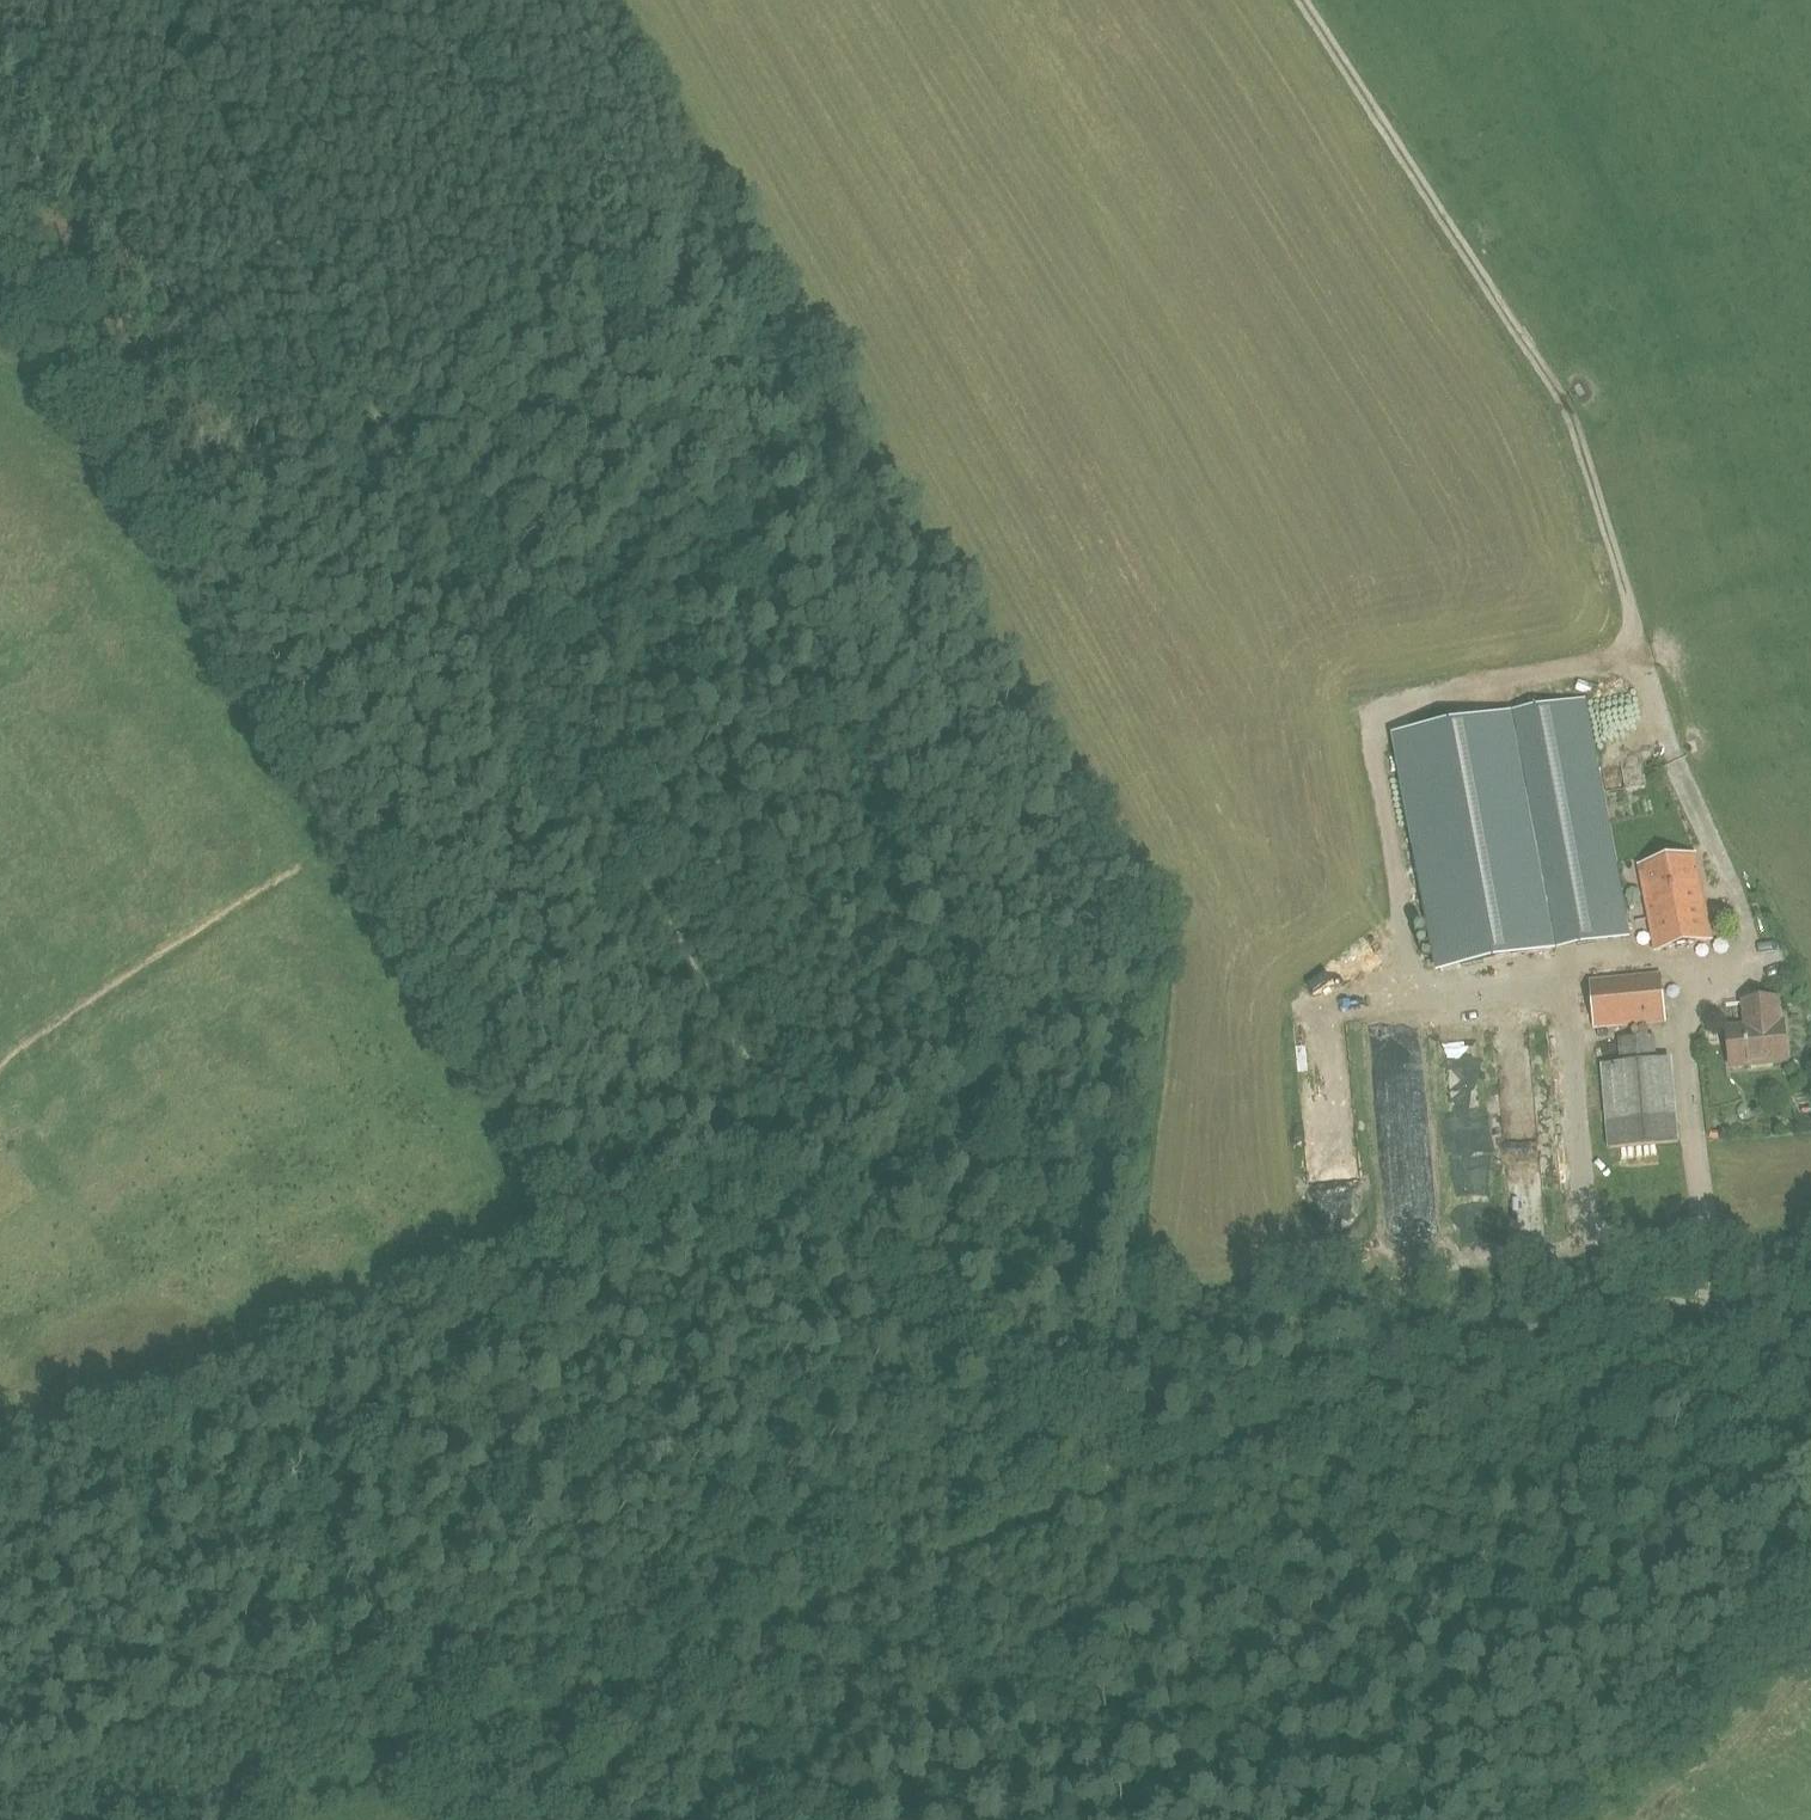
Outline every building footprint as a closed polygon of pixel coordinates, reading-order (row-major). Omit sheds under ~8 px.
[(1627,935),(1583,701),(1397,737),(1441,971),(1627,935)] [(1712,941),(1697,855),(1640,865),(1656,951),(1712,941)] [(1593,1030),(1666,1024),(1662,975),(1589,981),(1593,1030)] [(1746,1027),(1728,1029),(1733,1068),(1785,1064),(1781,1025),(1779,1026),(1777,1002),(1744,1004),(1746,1027)] [(1619,1064),(1656,1061),(1655,1037),(1618,1040),(1619,1064)] [(1679,1143),(1677,1116),(1606,1122),(1608,1149),(1679,1143)] [(1350,1118),(1305,1124),(1311,1162),(1356,1155),(1350,1118)]
